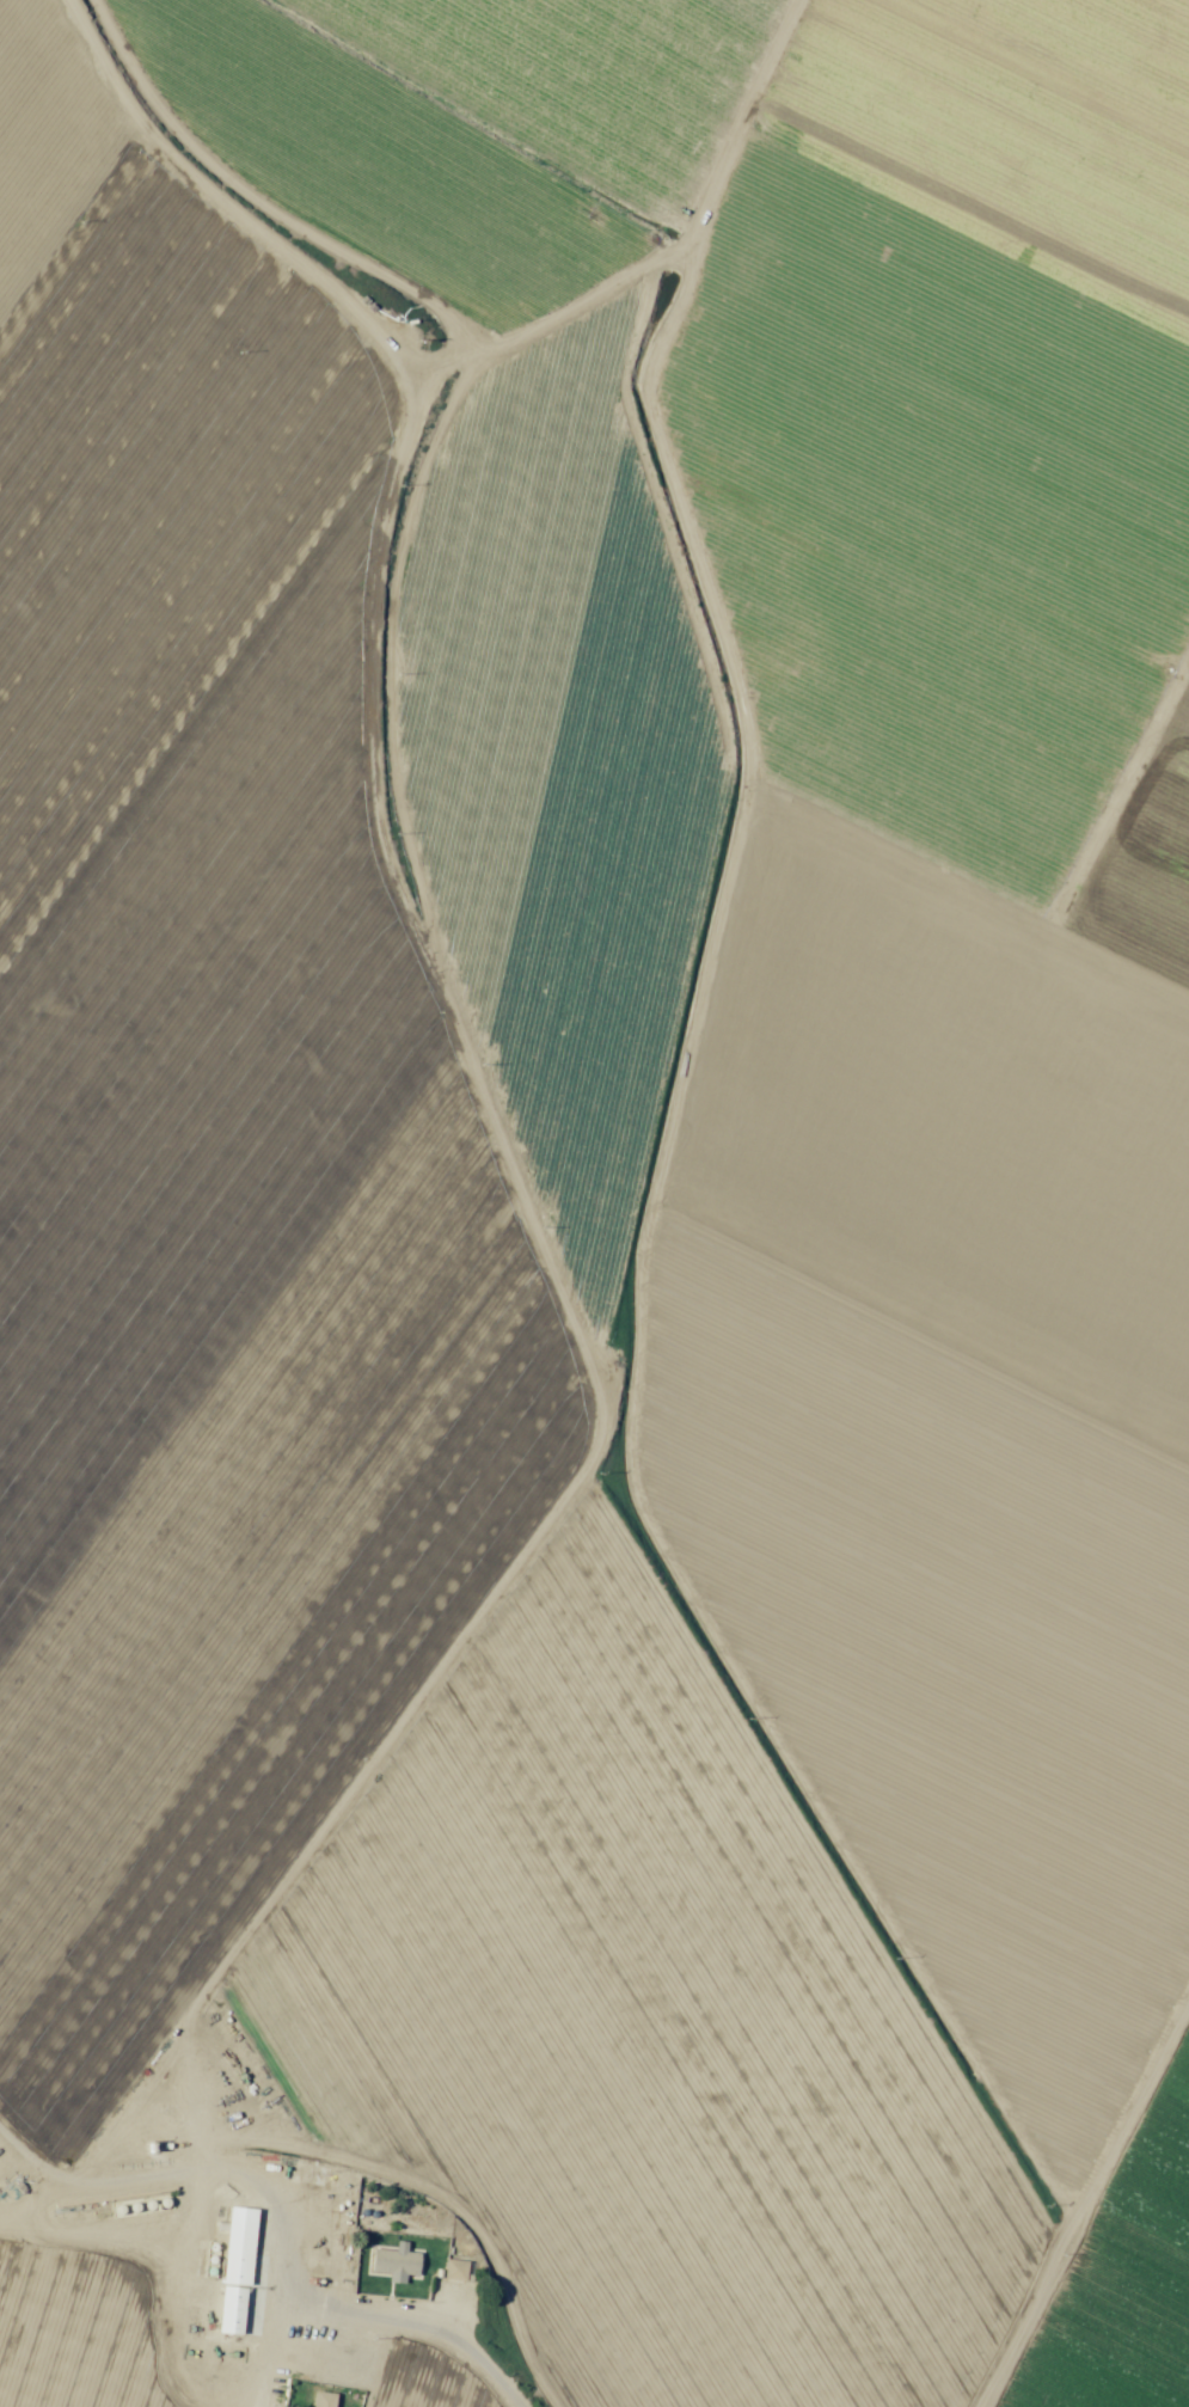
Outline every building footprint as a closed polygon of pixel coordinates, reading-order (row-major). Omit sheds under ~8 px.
[(55,2221),(79,2219),(78,2206),(55,2208),(55,2221)] [(252,2209),(226,2207),(216,2333),(243,2335),(252,2209)] [(463,2282),(466,2262),(444,2259),(441,2279),(463,2282)] [(334,2393),(310,2393),(310,2406),(334,2406),(334,2393)]
